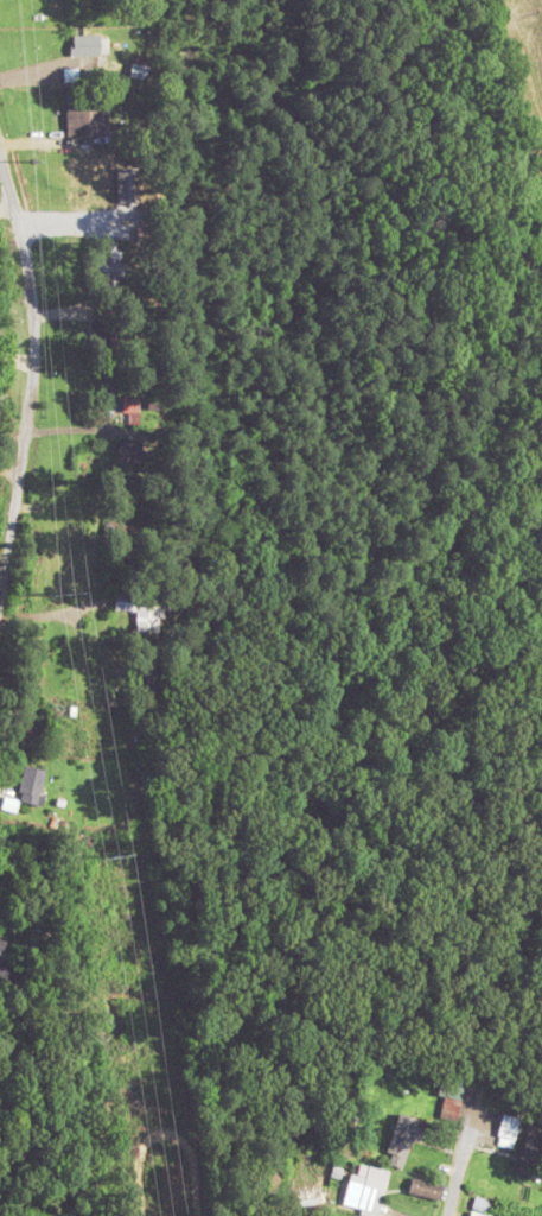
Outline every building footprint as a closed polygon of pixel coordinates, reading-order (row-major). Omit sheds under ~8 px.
[(71,35),(71,54),(106,54),(106,35),(71,35)] [(103,99),(66,100),(67,136),(104,136),(103,99)] [(98,244),(103,279),(126,276),(124,259),(118,260),(116,242),(98,244)] [(139,397),(124,397),(124,413),(139,413),(139,397)] [(120,459),(138,459),(138,440),(120,440),(120,459)] [(46,715),(24,716),(26,747),(48,746),(46,715)] [(37,805),(47,771),(27,765),(17,799),(37,805)] [(463,1079),(445,1079),(444,1104),(462,1104),(463,1079)] [(384,1160),(403,1167),(413,1138),(421,1141),(429,1118),(402,1109),(384,1160)] [(521,1116),(504,1112),(497,1144),(514,1148),(521,1116)] [(526,1134),(517,1171),(541,1177),(541,1138),(526,1134)] [(389,1168),(353,1162),(344,1209),(377,1215),(379,1215),(389,1168)] [(439,1199),(443,1183),(412,1176),(409,1192),(439,1199)] [(474,1207),(470,1215),(495,1215),(474,1207)]
